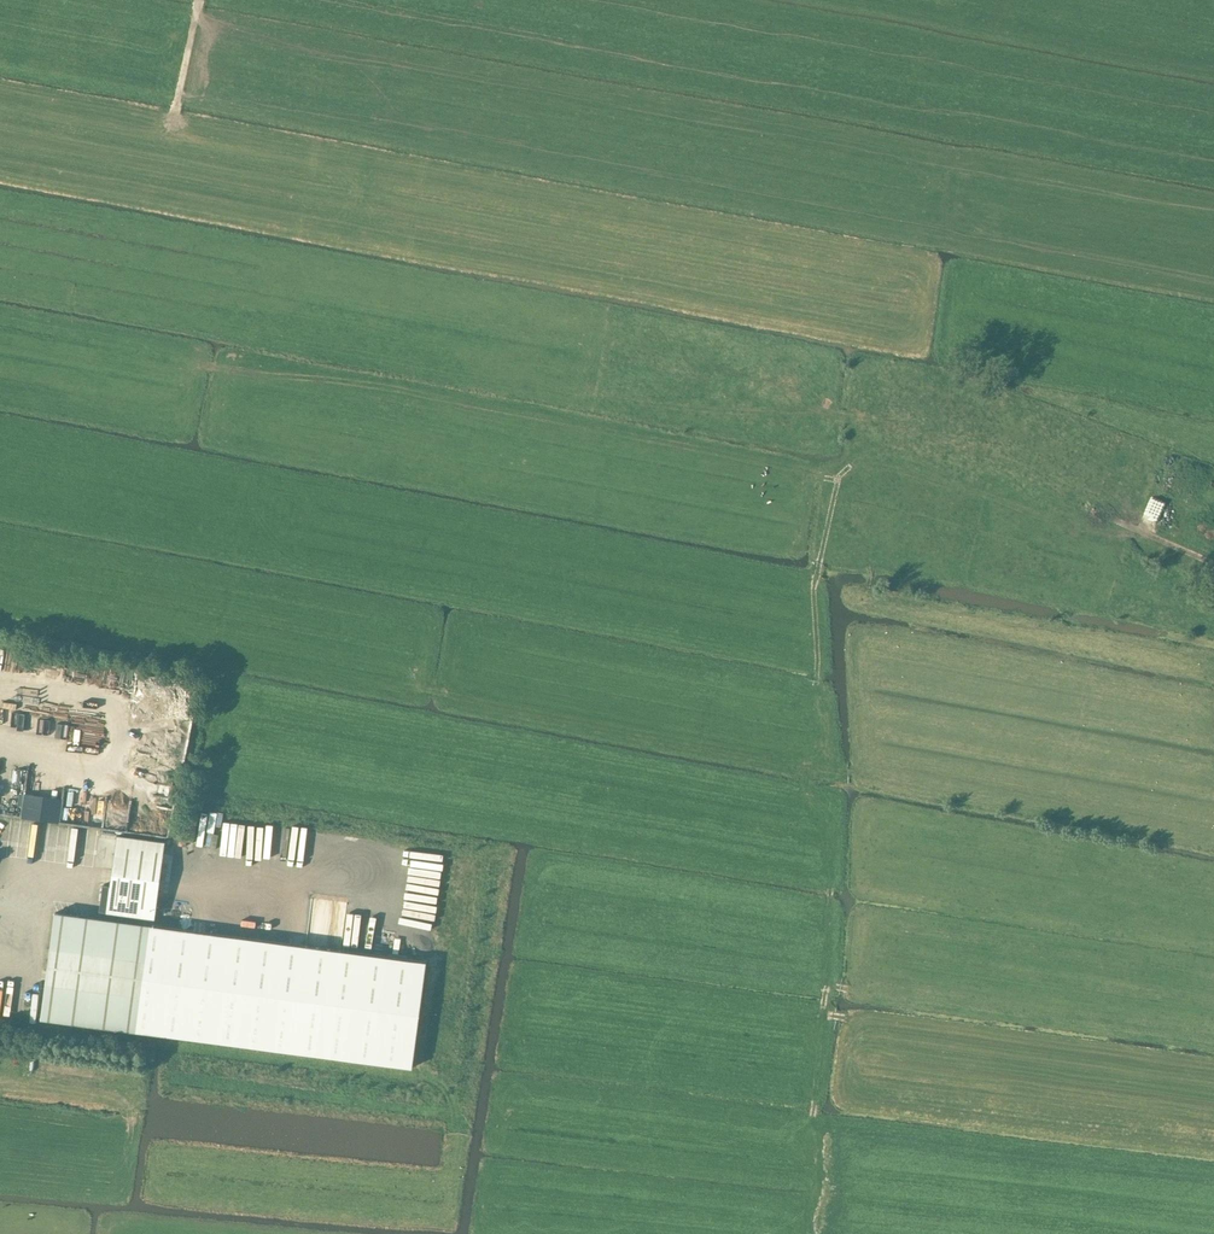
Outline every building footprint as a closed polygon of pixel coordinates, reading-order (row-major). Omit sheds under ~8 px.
[(57,823),(61,790),(43,787),(42,796),(21,793),(18,818),(57,823)] [(46,858),(82,861),(84,828),(59,826),(59,828),(48,828),(46,858)] [(103,889),(101,899),(100,910),(106,911),(155,918),(165,841),(117,835),(110,885),(103,884),(103,889)] [(137,1030),(151,925),(55,912),(41,1018),(137,1030)]
